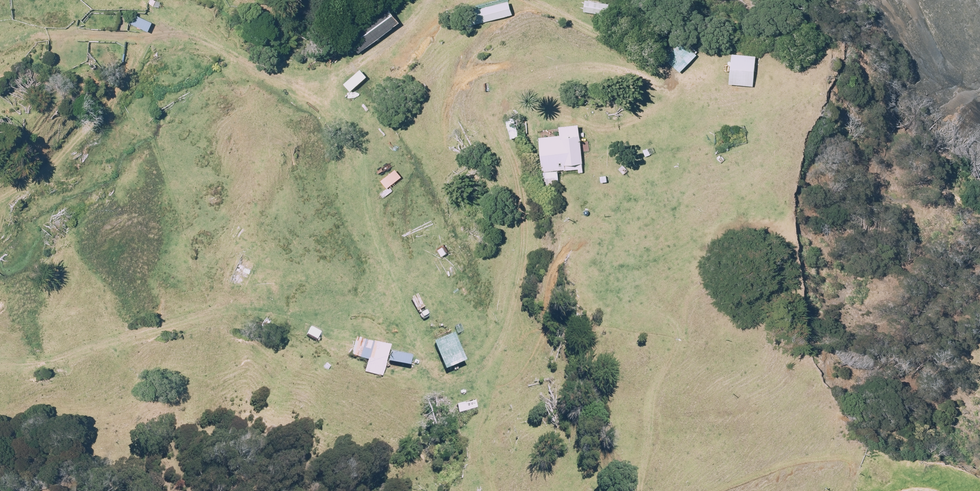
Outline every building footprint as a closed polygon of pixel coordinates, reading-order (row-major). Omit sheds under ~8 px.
[(586,0),(584,12),(608,16),(610,4),(586,0)] [(512,16),(509,1),(465,11),(469,26),(512,16)] [(361,51),(400,23),(387,5),(348,34),(361,51)] [(129,23),(149,32),(153,22),(133,13),(129,23)] [(671,55),(686,67),(703,48),(689,35),(671,55)] [(757,56),(733,54),(730,84),(754,87),(757,56)] [(579,124),(561,126),(561,136),(540,137),(543,171),(578,168),(579,173),(583,173),(579,124)] [(559,185),(558,171),(541,172),(542,186),(559,185)] [(454,335),(434,344),(446,372),(466,363),(454,335)] [(365,372),(382,377),(390,347),(355,338),(351,356),(368,360),(365,372)] [(410,367),(412,357),(390,353),(389,363),(410,367)]
